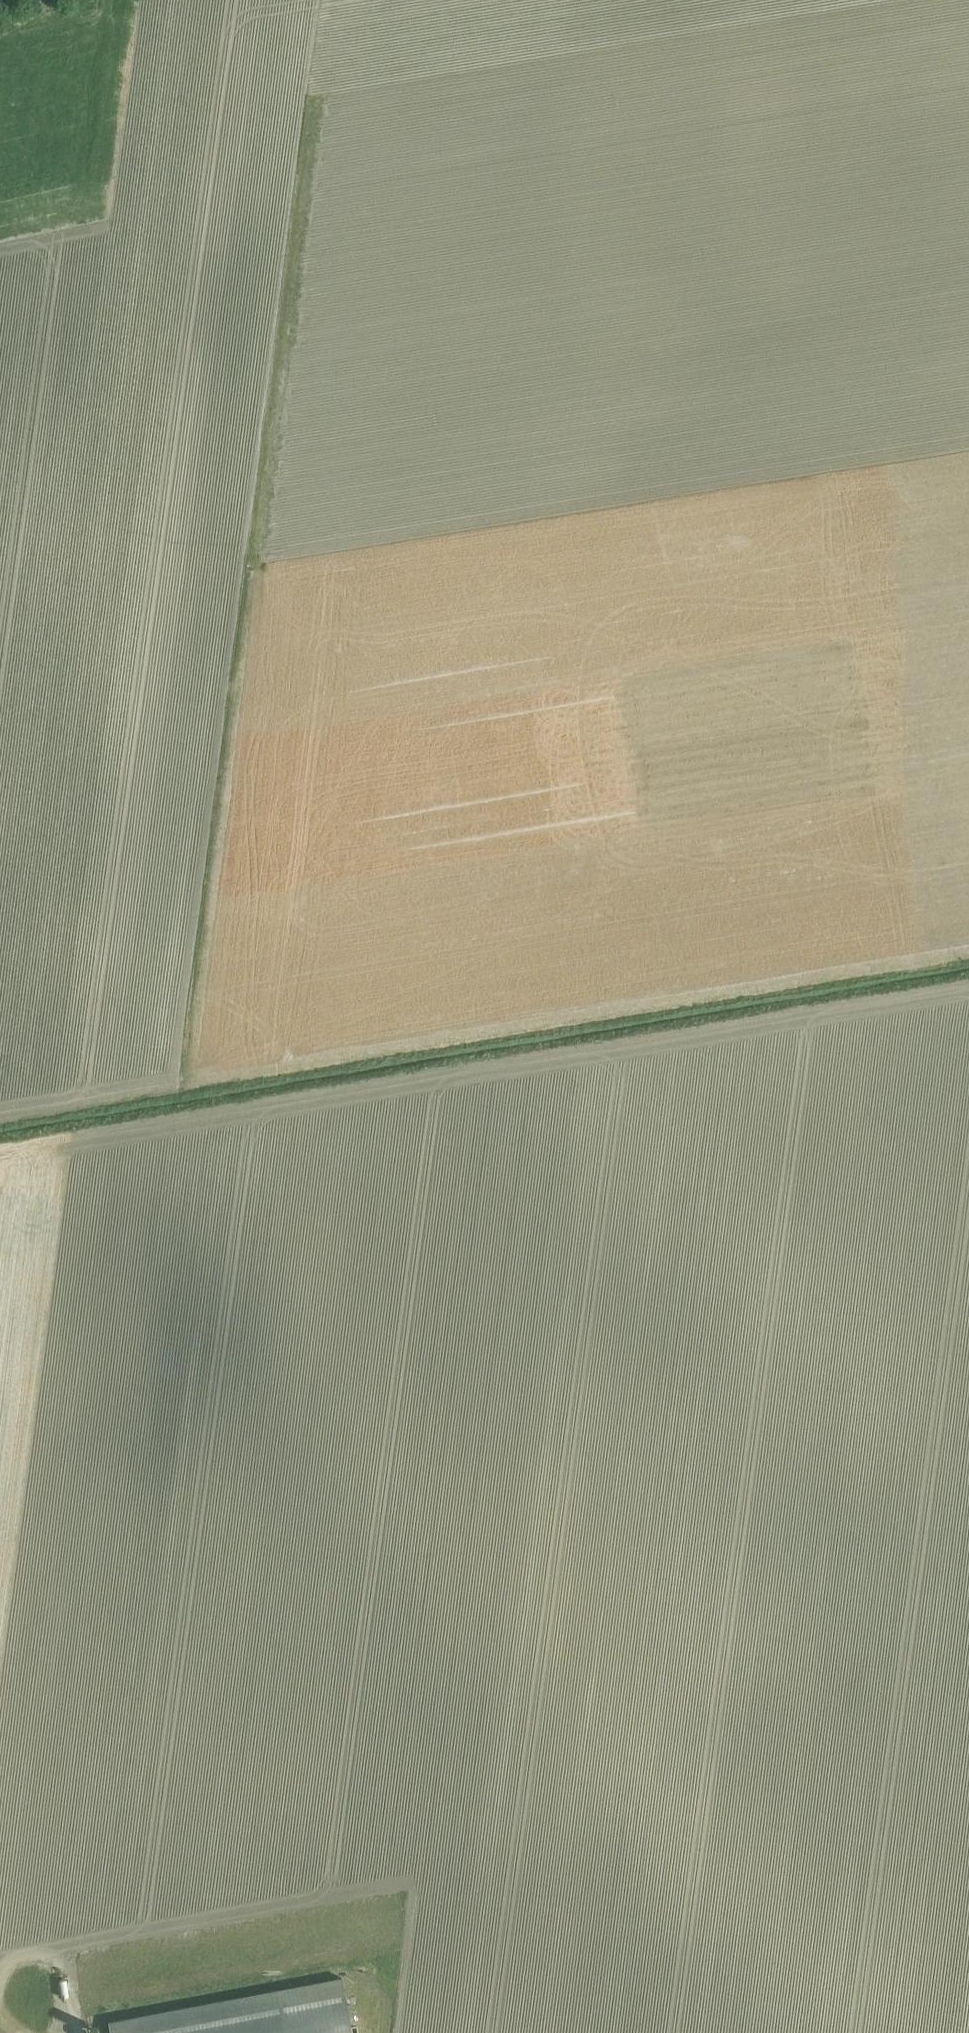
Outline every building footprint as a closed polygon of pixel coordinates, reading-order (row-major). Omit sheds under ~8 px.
[(110,2032),(353,2032),(345,1990),(344,1990),(341,1977),(108,2021),(110,2032)]
